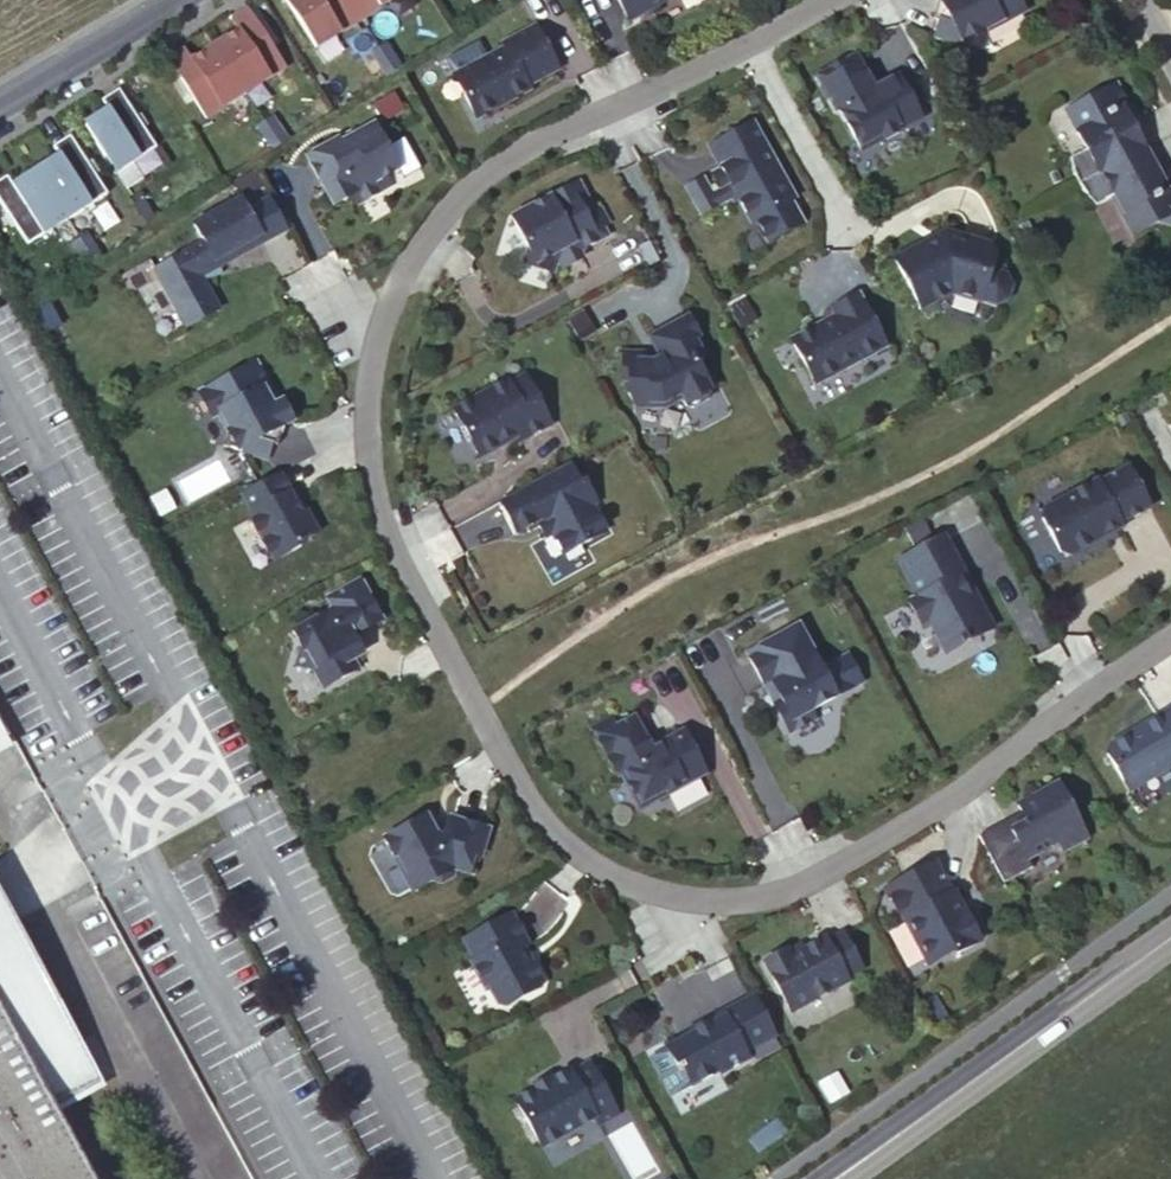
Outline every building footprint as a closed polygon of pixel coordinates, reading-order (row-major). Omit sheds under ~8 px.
[(342,0),(285,0),(315,47),(356,22),(342,0)] [(353,0),(342,0),(356,22),(364,17),(353,0)] [(364,17),(390,0),(353,0),(364,17)] [(627,17),(654,2),(658,0),(617,0),(627,17)] [(1017,0),(963,0),(963,2),(957,0),(945,0),(940,3),(931,21),(938,23),(964,29),(960,44),(978,49),(982,34),(1023,12),(1017,0)] [(204,118),(284,66),(247,8),(230,19),(237,29),(190,60),(183,49),(167,59),(204,118)] [(960,44),(964,29),(938,23),(935,38),(960,44)] [(557,71),(534,27),(502,44),(504,49),(453,76),(472,111),(524,83),(526,87),(557,71)] [(402,66),(386,42),(378,47),(394,71),(402,66)] [(394,71),(378,47),(370,52),(386,76),(394,71)] [(855,54),(815,75),(834,111),(838,109),(861,152),(920,121),(914,109),(925,104),(925,102),(911,77),(901,83),(896,75),(873,88),(855,54)] [(1144,149),(1129,123),(1135,120),(1116,85),(1065,112),(1086,150),(1070,159),(1073,172),(1075,179),(1077,182),(1078,185),(1124,160),(1144,149)] [(157,148),(119,90),(102,101),(109,112),(85,127),(117,174),(157,148)] [(286,140),(270,116),(263,120),(278,145),(286,140)] [(278,145),(263,120),(255,125),(270,150),(278,145)] [(751,123),(708,147),(720,168),(711,173),(719,188),(722,192),(730,187),(736,199),(747,218),(754,220),(793,199),(751,123)] [(397,170),(373,126),(339,145),(337,140),(307,156),(333,204),(352,194),(357,204),(381,191),(376,182),(384,177),(397,170)] [(108,194),(70,136),(54,147),(61,158),(38,173),(69,220),(108,194)] [(1144,149),(1124,160),(1078,185),(1080,188),(1083,193),(1085,196),(1087,198),(1088,200),(1090,201),(1093,205),(1095,206),(1111,197),(1132,236),(1158,221),(1170,225),(1170,195),(1168,194),(1166,191),(1170,188),(1170,187),(1164,174),(1159,176),(1144,149)] [(38,173),(14,188),(7,178),(0,183),(0,203),(29,247),(69,220),(38,173)] [(389,187),(384,177),(376,182),(381,191),(389,187)] [(703,182),(687,191),(702,217),(736,199),(730,187),(722,192),(719,188),(709,193),(703,182)] [(600,213),(583,185),(520,223),(538,253),(534,267),(563,274),(566,261),(572,271),(584,264),(575,250),(582,245),(587,253),(615,237),(610,229),(600,213)] [(244,208),(262,240),(284,228),(266,196),(244,208)] [(158,222),(142,198),(135,202),(150,227),(158,222)] [(153,268),(185,326),(217,308),(201,279),(220,273),(216,266),(262,240),(244,208),(238,198),(192,223),(202,241),(153,268)] [(616,226),(607,210),(600,213),(610,229),(616,226)] [(921,244),(893,259),(921,311),(951,295),(981,303),(981,302),(996,306),(1009,299),(1012,286),(1005,273),(991,269),(995,256),(990,247),(945,234),(943,231),(943,232),(944,234),(922,247),(921,244)] [(104,256),(89,232),(81,237),(97,261),(104,256)] [(97,261),(81,237),(73,242),(89,266),(97,261)] [(885,347),(858,295),(831,309),(835,317),(791,340),(814,384),(885,347)] [(687,316),(647,337),(658,357),(650,361),(648,358),(642,358),(642,352),(622,351),(621,382),(627,382),(627,392),(634,405),(651,406),(651,410),(663,411),(681,401),(684,406),(692,409),(708,400),(710,393),(709,391),(701,376),(695,364),(709,356),(687,316)] [(274,396),(254,361),(228,375),(227,381),(221,379),(198,391),(211,415),(217,411),(226,430),(221,444),(240,450),(244,435),(269,442),(276,444),(281,425),(291,420),(281,400),(269,406),(266,400),(274,396)] [(715,388),(706,373),(701,376),(709,391),(715,388)] [(506,379),(452,408),(479,457),(502,445),(502,441),(509,437),(511,440),(518,436),(520,441),(551,424),(524,374),(508,383),(506,379)] [(265,458),(269,442),(244,435),(240,450),(265,458)] [(568,464),(499,500),(516,532),(537,521),(545,537),(552,533),(563,554),(605,531),(591,505),(595,503),(583,481),(579,483),(568,464)] [(1149,508),(1127,466),(1097,483),(1096,480),(1045,508),(1042,520),(1060,553),(1071,557),(1104,539),(1100,534),(1118,524),(1121,529),(1122,529),(1120,524),(1149,508)] [(300,512),(278,473),(239,494),(250,512),(247,514),(272,560),(299,545),(298,542),(317,531),(305,509),(300,512)] [(991,629),(942,536),(896,562),(916,598),(907,603),(919,626),(926,622),(942,650),(958,642),(960,646),(991,629)] [(352,635),(381,620),(359,580),(328,597),(334,608),(293,631),(302,647),(297,664),(314,670),(325,688),(358,669),(352,659),(362,653),(352,635)] [(797,627),(746,655),(765,689),(772,685),(780,700),(773,704),(788,733),(814,719),(809,711),(853,687),(838,661),(820,671),(797,627)] [(838,661),(853,687),(861,683),(846,656),(838,661)] [(1109,747),(1107,755),(1130,792),(1170,767),(1170,710),(1142,728),(1143,730),(1129,739),(1127,736),(1109,747)] [(650,747),(633,716),(614,726),(595,737),(617,777),(620,776),(635,804),(646,806),(706,775),(681,730),(650,747)] [(595,737),(614,726),(610,717),(590,727),(595,737)] [(1057,784),(1017,805),(1021,813),(1027,823),(1000,836),(995,827),(978,836),(1003,883),(1032,868),(1027,859),(1058,842),(1063,850),(1086,838),(1057,784)] [(472,872),(485,826),(446,816),(440,836),(432,833),(429,826),(435,823),(429,812),(381,837),(391,855),(398,857),(396,864),(407,884),(415,886),(430,878),(439,881),(449,875),(451,867),(472,872)] [(1021,813),(995,827),(1000,836),(1027,823),(1021,813)] [(934,863),(884,889),(901,921),(904,919),(929,965),(950,953),(955,955),(979,941),(982,932),(973,916),(963,913),(959,915),(955,909),(958,899),(954,891),(950,893),(934,863)] [(59,1115),(104,1091),(13,922),(0,899),(0,1178),(93,1178),(59,1115)] [(529,944),(512,913),(462,941),(473,961),(470,963),(483,987),(487,985),(497,1004),(506,1007),(539,988),(542,980),(533,963),(529,961),(525,954),(528,953),(524,947),(529,944)] [(862,970),(842,934),(827,942),(825,939),(811,946),(789,958),(786,951),(764,962),(791,1012),(848,981),(846,978),(862,970)] [(789,958),(811,946),(808,939),(786,951),(789,958)] [(776,1037),(754,996),(722,1013),(723,1017),(712,1023),(709,1020),(688,1031),(690,1034),(666,1048),(679,1073),(684,1071),(692,1087),(719,1073),(721,1075),(749,1060),(745,1053),(776,1037)] [(515,1104),(542,1150),(594,1119),(599,1126),(618,1115),(589,1064),(571,1075),(569,1072),(551,1082),(549,1080),(531,1091),(533,1093),(515,1104)]
